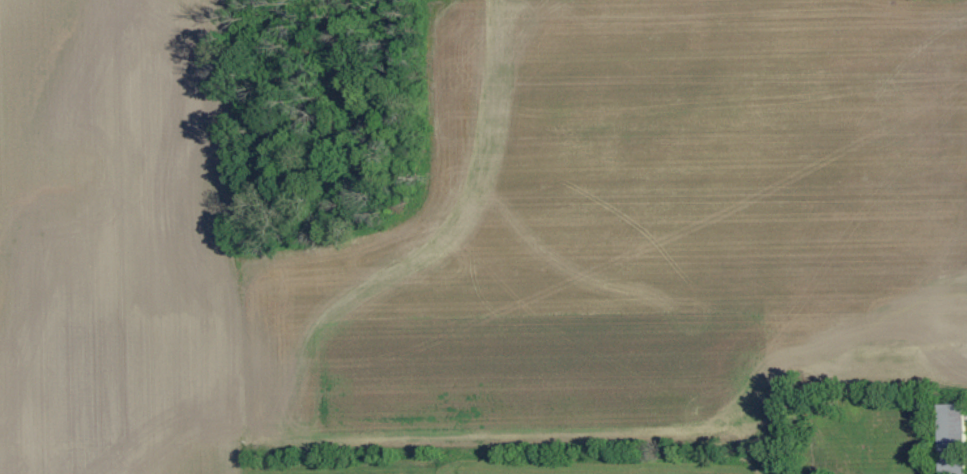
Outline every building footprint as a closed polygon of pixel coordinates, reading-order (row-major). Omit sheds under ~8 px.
[(935,403),(936,473),(962,473),(962,403),(935,403)]
